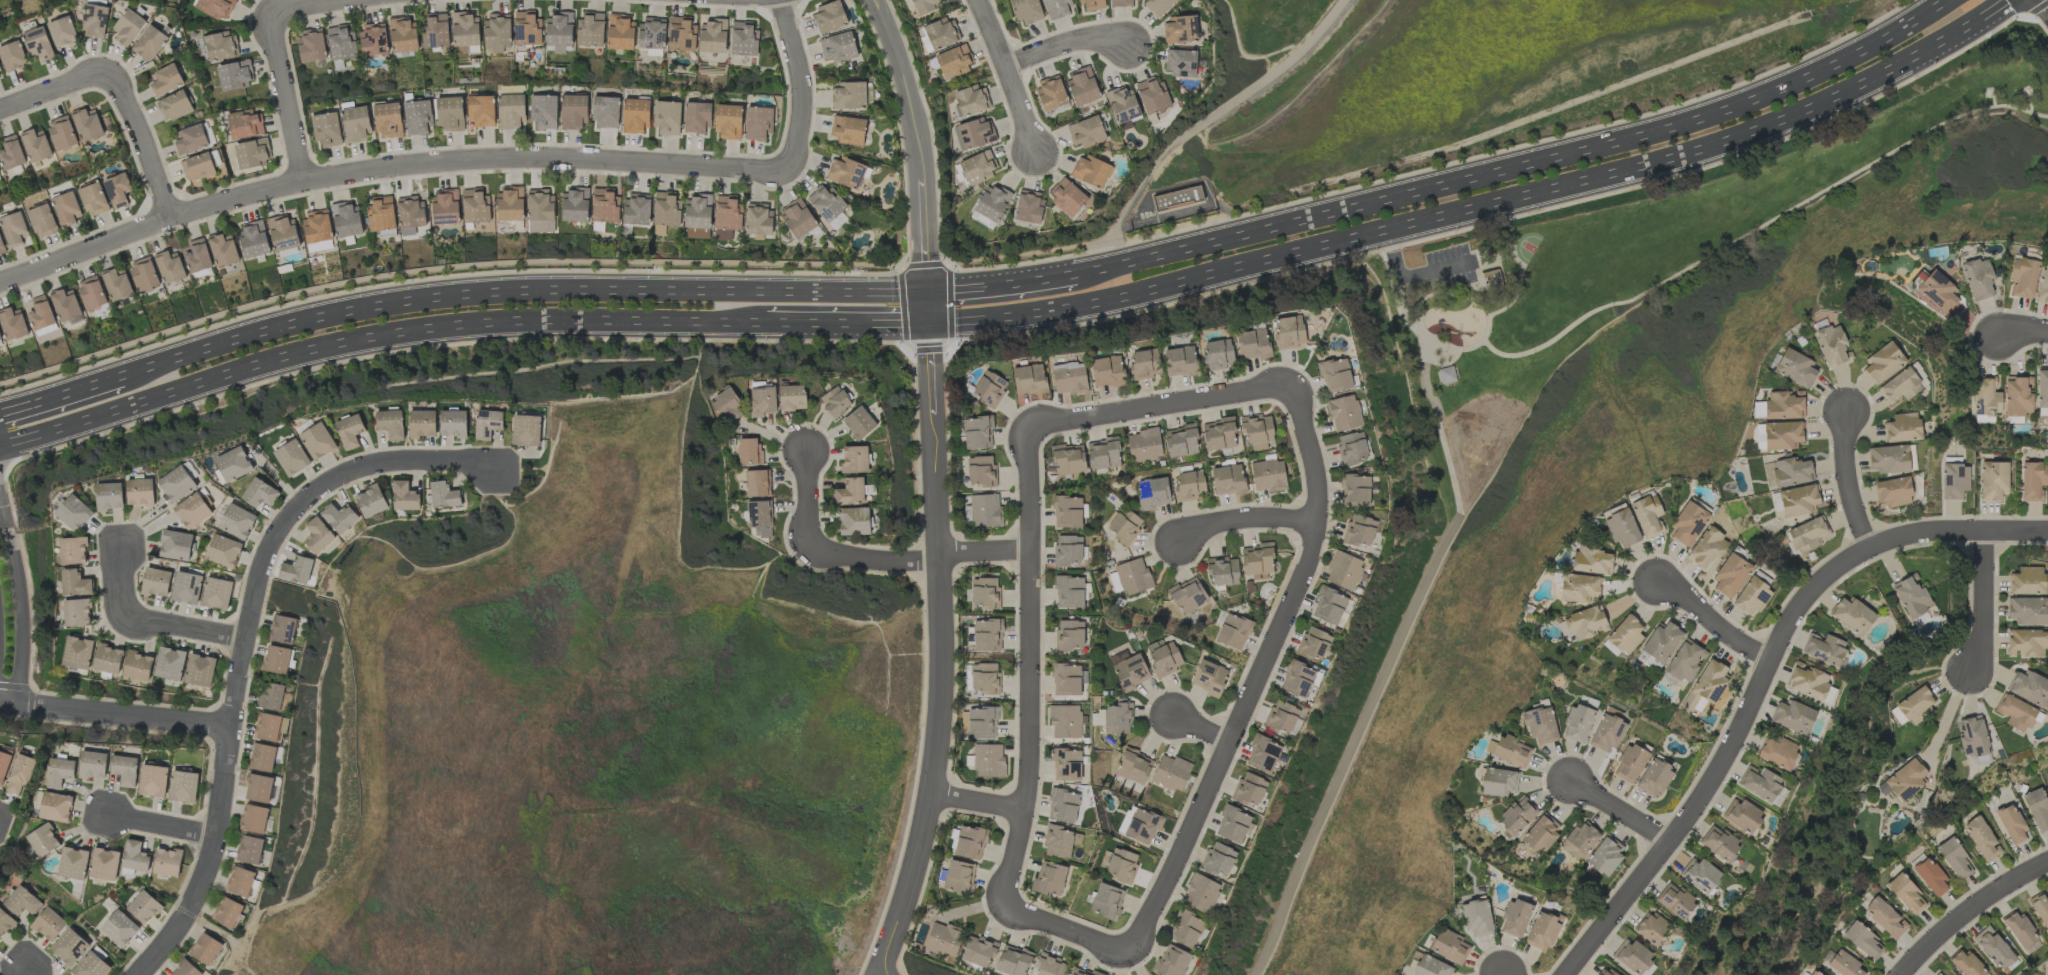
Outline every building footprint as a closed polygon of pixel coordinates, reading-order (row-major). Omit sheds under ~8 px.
[(225,22),(235,0),(198,0),(194,8),(225,22)] [(819,35),(848,24),(839,0),(810,11),(819,35)] [(917,16),(944,8),(942,0),(911,0),(917,16)] [(1042,20),(1038,0),(1011,0),(1015,21),(1022,20),(1023,24),(1042,20)] [(1072,15),(1069,0),(1043,0),(1046,20),(1072,15)] [(1105,9),(1104,0),(1077,0),(1078,4),(1083,4),(1085,12),(1105,9)] [(1158,19),(1176,0),(1142,0),(1140,2),(1158,19)] [(106,38),(109,6),(85,4),(82,36),(106,38)] [(118,32),(113,39),(128,49),(146,20),(127,7),(113,29),(118,32)] [(513,12),(514,45),(541,45),(541,19),(535,19),(534,11),(513,12)] [(576,46),(602,47),(603,13),(583,12),(583,19),(577,19),(576,46)] [(448,47),(448,13),(423,14),(423,48),(448,47)] [(452,47),(479,46),(478,13),(451,14),(452,47)] [(546,13),(545,52),(572,53),(572,14),(546,13)] [(509,14),(488,14),(489,20),(483,20),(484,51),(510,50),(509,14)] [(47,24),(56,48),(78,40),(69,15),(47,24)] [(418,50),(413,15),(387,19),(392,53),(418,50)] [(607,49),(633,50),(634,17),(608,16),(607,49)] [(696,25),(690,25),(690,17),(670,16),(668,50),(695,51),(696,25)] [(933,51),(961,40),(951,16),(923,27),(933,51)] [(1163,18),(1164,44),(1197,42),(1196,17),(1163,18)] [(639,49),(665,49),(665,18),(639,18),(639,49)] [(700,20),(699,52),(726,53),(727,21),(700,20)] [(758,30),(752,30),(752,22),(731,22),(730,56),(757,56),(758,30)] [(168,36),(149,23),(131,50),(149,63),(168,36)] [(385,24),(360,24),(361,55),(386,55),(385,24)] [(38,55),(40,63),(55,57),(43,25),(22,33),(31,58),(38,55)] [(356,58),(354,32),(347,32),(346,26),(327,27),(330,61),(356,58)] [(295,34),(300,63),(326,58),(321,29),(295,34)] [(238,57),(235,32),(205,36),(208,61),(238,57)] [(857,59),(852,32),(818,38),(822,61),(831,59),(832,63),(857,59)] [(28,65),(19,40),(0,47),(0,55),(7,73),(28,65)] [(943,79),(974,67),(966,44),(934,55),(943,79)] [(1197,51),(1165,50),(1165,75),(1196,76),(1197,51)] [(221,91),(254,84),(249,60),(216,66),(221,91)] [(153,82),(150,84),(155,97),(184,85),(175,63),(150,73),(153,82)] [(1066,82),(1076,107),(1101,98),(1088,66),(1068,73),(1071,80),(1066,82)] [(1035,81),(1042,111),(1067,106),(1060,75),(1035,81)] [(1158,121),(1155,115),(1172,107),(1161,81),(1156,84),(1153,76),(1133,85),(1150,124),(1158,121)] [(833,110),(866,108),(865,81),(832,83),(833,110)] [(991,109),(983,84),(953,93),(957,105),(954,106),(958,119),(991,109)] [(1104,94),(1117,125),(1140,116),(1127,84),(1104,94)] [(193,112),(186,90),(156,100),(164,122),(193,112)] [(523,94),(498,95),(499,129),(524,129),(523,94)] [(494,95),(469,96),(469,127),(494,127),(494,95)] [(557,96),(531,95),(530,122),(536,122),(535,129),(556,130),(557,96)] [(561,129),(586,130),(586,95),(561,95),(561,129)] [(436,98),(437,131),(463,130),(462,97),(436,98)] [(593,128),(618,128),(619,98),(594,97),(593,128)] [(648,100),(623,99),(622,133),(647,134),(648,100)] [(427,135),(427,126),(432,125),(431,100),(404,102),(406,136),(427,135)] [(658,136),(679,136),(680,102),(654,101),(653,127),(658,127),(658,136)] [(710,103),(684,102),(684,133),(709,134),(710,103)] [(376,138),(402,137),(400,103),(375,104),(376,138)] [(741,105),(716,105),(715,139),(740,140),(741,105)] [(93,107),(71,115),(82,143),(104,135),(93,107)] [(345,143),(371,140),(367,107),(342,109),(345,143)] [(772,134),(772,108),(746,107),(745,140),(765,141),(765,134),(772,134)] [(260,113),(253,115),(252,109),(226,114),(232,141),(265,133),(260,113)] [(310,116),(314,142),(321,141),(322,148),(341,146),(337,112),(310,116)] [(55,151),(77,144),(67,115),(45,123),(55,151)] [(1081,149),(1106,140),(1098,115),(1065,126),(1072,147),(1080,144),(1081,149)] [(866,120),(832,116),(830,136),(837,137),(837,143),(863,146),(866,120)] [(960,152),(996,141),(989,116),(953,127),(960,152)] [(173,132),(179,155),(209,147),(202,124),(173,132)] [(20,134),(28,163),(51,157),(44,128),(20,134)] [(17,134),(0,138),(3,149),(0,150),(0,162),(2,170),(24,165),(17,134)] [(270,166),(267,139),(234,143),(237,170),(270,166)] [(997,168),(989,149),(958,162),(969,187),(993,177),(990,171),(997,168)] [(181,160),(185,181),(215,175),(210,153),(181,160)] [(827,178),(859,191),(869,167),(836,154),(827,178)] [(1111,165),(1078,154),(1070,178),(1103,189),(1111,165)] [(124,194),(132,190),(124,172),(102,181),(115,210),(128,204),(124,194)] [(1046,195),(1071,218),(1088,200),(1064,176),(1046,195)] [(78,189),(88,218),(110,210),(99,182),(78,189)] [(827,224),(846,208),(824,182),(805,199),(827,224)] [(974,212),(999,222),(1011,193),(986,183),(974,212)] [(1151,197),(1155,212),(1204,200),(1200,185),(1151,197)] [(522,186),(497,187),(498,221),(523,221),(522,186)] [(562,222),(587,222),(589,188),(563,187),(562,222)] [(461,189),(463,223),(490,222),(489,196),(483,196),(482,189),(461,189)] [(552,189),(527,190),(528,233),(553,232),(552,189)] [(613,189),(592,189),(592,222),(618,222),(619,197),(613,197),(613,189)] [(1013,219),(1038,225),(1045,194),(1020,189),(1013,219)] [(433,225),(458,224),(457,190),(432,190),(433,225)] [(83,218),(72,191),(51,199),(62,227),(83,218)] [(680,200),(675,200),(675,193),(654,192),(653,225),(679,226),(680,200)] [(624,225),(649,226),(650,194),(625,193),(624,225)] [(685,228),(692,228),(692,236),(704,236),(704,229),(711,229),(712,195),(686,193),(685,228)] [(394,229),(393,196),(371,197),(371,208),(367,208),(368,231),(394,229)] [(741,231),(742,204),(736,204),(736,196),(716,196),(714,229),(723,230),(723,237),(730,238),(731,230),(741,231)] [(397,199),(399,236),(415,235),(414,227),(425,226),(424,198),(397,199)] [(795,240),(817,227),(800,198),(778,212),(795,240)] [(362,234),(358,202),(331,205),(335,238),(362,234)] [(28,209),(35,238),(57,233),(50,204),(28,209)] [(771,235),(771,205),(746,204),(745,234),(771,235)] [(302,213),(307,252),(332,249),(327,209),(302,213)] [(9,247),(31,239),(20,211),(0,219),(0,223),(9,247)] [(969,217),(992,230),(996,224),(973,211),(969,217)] [(266,221),(274,253),(300,246),(292,214),(266,221)] [(270,254),(263,220),(237,225),(244,259),(270,254)] [(224,242),(222,234),(208,237),(215,268),(239,262),(234,240),(224,242)] [(211,269),(204,238),(188,242),(190,252),(184,253),(188,274),(211,269)] [(162,285),(184,279),(178,250),(155,256),(162,285)] [(159,285),(148,256),(127,264),(138,293),(159,285)] [(1993,295),(1988,282),(1994,279),(1985,256),(1959,266),(1974,303),(1993,295)] [(2009,295),(2031,300),(2039,262),(2013,257),(2008,279),(2013,280),(2009,295)] [(2047,305),(2047,265),(2042,265),(2036,303),(2047,305)] [(123,267),(101,275),(111,303),(133,295),(123,267)] [(1482,273),(1486,289),(1502,285),(1498,269),(1482,273)] [(1940,319),(1962,298),(1933,269),(1912,290),(1940,319)] [(86,311),(107,303),(96,275),(75,283),(86,311)] [(60,324),(82,315),(71,287),(49,295),(60,324)] [(31,299),(34,310),(27,312),(32,330),(54,325),(46,295),(31,299)] [(11,308),(0,310),(0,323),(4,341),(27,336),(22,312),(13,314),(11,308)] [(1306,345),(1301,315),(1272,320),(1277,350),(1306,345)] [(1838,323),(1812,332),(1826,369),(1847,361),(1841,345),(1845,343),(1838,323)] [(1238,360),(1269,358),(1267,330),(1237,332),(1238,360)] [(1205,371),(1235,366),(1230,339),(1203,343),(1205,355),(1202,355),(1205,371)] [(1868,358),(1871,362),(1862,370),(1876,386),(1906,361),(1888,340),(1868,358)] [(1197,374),(1194,346),(1164,349),(1166,377),(1197,374)] [(1814,362),(1785,347),(1773,372),(1808,389),(1817,371),(1811,368),(1814,362)] [(1132,380),(1160,376),(1156,349),(1128,353),(1132,380)] [(1091,359),(1094,388),(1124,385),(1121,356),(1091,359)] [(1318,362),(1324,393),(1352,388),(1347,358),(1318,362)] [(1087,392),(1084,362),(1052,365),(1055,395),(1087,392)] [(1046,393),(1044,365),(1013,367),(1015,395),(1046,393)] [(1441,385),(1456,382),(1453,366),(1438,369),(1441,385)] [(1886,404),(1901,395),(1904,400),(1923,389),(1909,367),(1876,387),(1886,404)] [(1009,382),(984,369),(969,397),(994,410),(1009,382)] [(2047,408),(2047,369),(2037,369),(2036,407),(2047,408)] [(2032,377),(2005,377),(2004,415),(2032,416),(2032,393),(2032,377)] [(2001,392),(1995,392),(1995,378),(1976,378),(1974,422),(1994,423),(1995,414),(2001,414),(2001,392)] [(806,410),(805,385),(779,386),(780,411),(806,410)] [(852,408),(840,385),(819,397),(831,419),(852,408)] [(745,414),(731,388),(709,400),(723,426),(745,414)] [(763,413),(775,413),(775,388),(749,388),(749,418),(763,418),(763,413)] [(1804,418),(1803,396),(1788,397),(1787,391),(1765,392),(1766,420),(1804,418)] [(1333,433),(1362,426),(1355,394),(1326,401),(1333,433)] [(1763,402),(1753,402),(1753,418),(1763,417),(1763,402)] [(878,425),(861,405),(841,421),(859,441),(878,425)] [(388,442),(404,441),(402,410),(376,411),(376,431),(388,431),(388,442)] [(435,410),(409,411),(409,437),(436,437),(435,410)] [(439,436),(466,437),(467,411),(440,410),(439,436)] [(491,430),(502,430),(503,411),(476,410),(475,441),(491,441),(491,430)] [(344,452),(359,447),(355,436),(365,432),(359,413),(334,422),(344,452)] [(1892,422),(1885,422),(1885,442),(1920,441),(1919,413),(1892,414),(1892,422)] [(1243,418),(1247,452),(1267,449),(1266,442),(1274,441),(1271,414),(1243,418)] [(511,445),(539,446),(540,416),(513,415),(511,445)] [(964,449),(992,449),(991,417),(963,418),(964,449)] [(1202,422),(1205,451),(1236,448),(1233,419),(1202,422)] [(313,461),(337,447),(321,421),(298,435),(313,461)] [(1803,442),(1803,422),(1763,423),(1763,450),(1796,449),(1796,443),(1803,442)] [(1199,453),(1194,427),(1164,432),(1168,458),(1199,453)] [(1130,463),(1162,459),(1159,429),(1126,433),(1130,463)] [(1369,460),(1362,431),(1335,438),(1342,466),(1369,460)] [(286,478),(310,466),(296,438),(273,450),(286,478)] [(738,439),(738,465),(760,465),(760,438),(738,439)] [(1090,470),(1120,467),(1117,438),(1087,441),(1090,470)] [(1051,447),(1054,475),(1086,472),(1083,444),(1051,447)] [(213,458),(225,484),(253,471),(241,445),(213,458)] [(1877,474),(1909,472),(1907,445),(1868,447),(1869,469),(1877,468),(1877,474)] [(842,447),(842,473),(867,473),(867,446),(842,447)] [(995,486),(994,456),(967,457),(968,487),(995,486)] [(1793,463),(1792,457),(1770,462),(1776,489),(1814,481),(1810,460),(1793,463)] [(1254,494),(1287,489),(1282,459),(1250,464),(1254,494)] [(2001,494),(2007,494),(2008,462),(1981,461),(1980,501),(2001,501),(2001,494)] [(2047,463),(2021,463),(2021,502),(2041,501),(2041,486),(2047,485),(2047,463)] [(1969,491),(1968,464),(1941,465),(1942,500),(1962,499),(1962,491),(1969,491)] [(157,481),(172,504),(197,487),(182,465),(157,481)] [(1214,496),(1245,492),(1242,465),(1211,468),(1214,496)] [(769,470),(745,471),(746,497),(770,496),(769,470)] [(1177,502),(1198,500),(1198,494),(1205,493),(1203,471),(1174,474),(1177,502)] [(1369,507),(1370,476),(1341,475),(1341,506),(1369,507)] [(256,508),(261,500),(271,506),(279,491),(253,476),(240,499),(256,508)] [(1140,511),(1171,505),(1166,476),(1135,482),(1140,511)] [(834,505),(864,504),(863,477),(844,478),(844,489),(833,489),(834,505)] [(1912,504),(1908,477),(1874,481),(1876,503),(1885,502),(1886,507),(1912,504)] [(126,480),(127,507),(154,505),(153,479),(126,480)] [(419,510),(419,491),(408,491),(408,480),(392,480),(392,510),(419,510)] [(429,482),(432,509),(462,506),(460,490),(449,491),(447,480),(429,482)] [(96,484),(97,510),(123,509),(122,483),(96,484)] [(1777,492),(1784,519),(1813,512),(1811,506),(1820,504),(1815,483),(1777,492)] [(353,495),(363,519),(387,509),(377,485),(353,495)] [(212,516),(199,492),(173,506),(185,530),(212,516)] [(77,533),(95,512),(72,493),(54,515),(77,533)] [(969,495),(969,505),(963,506),(964,521),(970,521),(973,521),(973,527),(1002,526),(1001,506),(998,506),(997,494),(969,495)] [(1654,494),(1629,504),(1644,539),(1663,531),(1657,517),(1663,514),(1654,494)] [(1052,527),(1081,528),(1082,497),(1054,496),(1052,527)] [(1670,537),(1689,548),(1712,511),(1689,497),(1670,527),(1675,530),(1670,537)] [(771,501),(746,501),(747,528),(754,528),(754,538),(772,537),(771,501)] [(217,527),(244,540),(257,516),(229,503),(217,527)] [(320,513),(338,536),(359,519),(347,504),(338,512),(331,504),(320,513)] [(1105,530),(1127,546),(1144,521),(1122,506),(1105,530)] [(869,507),(838,508),(839,536),(869,535),(869,507)] [(1622,548),(1641,540),(1627,508),(1602,518),(1612,543),(1619,540),(1622,548)] [(1342,543),(1370,549),(1376,519),(1348,514),(1342,543)] [(304,526),(311,534),(303,541),(316,555),(335,538),(315,516),(304,526)] [(1787,530),(1797,554),(1831,540),(1821,516),(1787,530)] [(1708,572),(1727,539),(1705,526),(1686,559),(1708,572)] [(188,562),(193,534),(163,530),(159,557),(188,562)] [(204,559),(233,569),(242,544),(214,534),(204,559)] [(1082,536),(1055,536),(1054,565),(1082,566),(1082,536)] [(61,565),(87,564),(86,537),(60,538),(61,565)] [(1241,546),(1242,575),(1252,575),(1252,578),(1272,577),(1272,545),(1241,546)] [(1611,574),(1612,553),(1597,552),(1597,545),(1574,545),(1573,572),(1611,574)] [(1325,581),(1351,592),(1364,562),(1334,549),(1327,568),(1330,569),(1325,581)] [(1713,589),(1730,600),(1752,567),(1730,552),(1712,579),(1717,582),(1713,589)] [(306,585),(312,559),(294,555),(292,565),(282,563),(278,579),(306,585)] [(1124,597),(1152,588),(1143,557),(1114,566),(1124,597)] [(1206,559),(1206,576),(1212,576),(1212,586),(1238,585),(1237,558),(1206,559)] [(2009,595),(2044,594),(2043,567),(2017,567),(2017,574),(2009,574),(2009,595)] [(63,596),(93,595),(93,579),(81,579),(81,568),(62,569),(63,596)] [(171,571),(144,568),(141,593),(168,596),(171,571)] [(202,576),(176,570),(170,600),(196,605),(202,576)] [(1121,591),(1114,572),(1108,574),(1115,593),(1121,591)] [(1932,606),(1915,572),(1891,585),(1908,618),(1932,606)] [(1559,601),(1589,603),(1590,598),(1599,598),(1600,576),(1561,574),(1559,601)] [(1209,601),(1195,575),(1167,590),(1181,616),(1209,601)] [(1084,607),(1084,576),(1055,577),(1055,608),(1084,607)] [(1747,616),(1753,609),(1758,613),(1773,592),(1752,576),(1731,604),(1747,616)] [(227,611),(232,582),(206,577),(200,606),(227,611)] [(999,578),(971,578),(971,604),(981,604),(981,609),(999,609),(999,578)] [(1321,584),(1315,597),(1317,599),(1315,604),(1316,604),(1311,615),(1335,626),(1341,611),(1342,612),(1346,604),(1345,603),(1347,599),(1335,593),(1336,591),(1325,586),(1326,586),(1321,584)] [(1852,599),(1850,603),(1840,597),(1828,617),(1862,637),(1876,614),(1852,599)] [(2046,626),(2047,598),(2007,597),(2007,618),(2016,618),(2016,625),(2046,626)] [(64,600),(65,626),(91,626),(90,599),(64,600)] [(1608,630),(1600,605),(1564,617),(1572,642),(1608,630)] [(1253,622),(1225,612),(1215,642),(1242,652),(1253,622)] [(1647,630),(1629,613),(1605,639),(1623,656),(1647,630)] [(1911,619),(1914,626),(1929,620),(1926,613),(1911,619)] [(293,644),(295,617),(271,615),(269,642),(293,644)] [(1002,651),(1001,619),(973,620),(973,651),(1002,651)] [(1056,650),(1083,651),(1084,621),(1056,620),(1056,650)] [(1661,629),(1656,625),(1640,649),(1663,665),(1685,633),(1667,621),(1661,629)] [(1302,633),(1293,653),(1309,659),(1310,656),(1320,660),(1321,657),(1322,658),(1328,645),(1328,646),(1332,637),(1326,635),(1327,633),(1309,626),(1305,634),(1302,633)] [(2017,658),(2042,657),(2042,648),(2047,648),(2047,629),(2006,631),(2007,658),(2017,657),(2017,658)] [(1800,654),(1838,667),(1847,642),(1824,634),(1823,638),(1808,633),(1800,654)] [(62,665),(89,670),(94,641),(67,636),(62,665)] [(1689,685),(1706,651),(1682,638),(1665,673),(1689,685)] [(1183,668),(1175,642),(1147,651),(1155,677),(1183,668)] [(118,675),(124,649),(98,644),(92,669),(118,675)] [(263,671),(286,674),(289,648),(266,645),(263,671)] [(180,682),(187,652),(160,646),(153,676),(180,682)] [(122,676),(148,682),(154,656),(127,651),(122,676)] [(1128,658),(1125,651),(1108,658),(1111,665),(1128,658)] [(216,659),(190,653),(184,683),(210,688),(216,659)] [(1150,680),(1140,654),(1112,665),(1122,691),(1150,680)] [(1713,705),(1732,671),(1709,657),(1681,706),(1698,715),(1706,701),(1713,705)] [(1279,688),(1303,699),(1309,684),(1311,685),(1314,677),(1314,676),(1315,672),(1310,669),(1310,668),(1308,667),(1308,668),(1303,666),(1304,664),(1294,660),(1290,658),(1287,664),(1286,664),(1284,670),(1286,671),(1283,677),(1284,677),(1282,682),(1279,688)] [(1218,697),(1228,670),(1200,659),(1189,685),(1218,697)] [(1785,687),(1830,705),(1837,689),(1825,684),(1828,677),(1795,663),(1785,687)] [(996,665),(971,664),(970,693),(999,694),(1000,672),(996,672),(996,665)] [(1052,695),(1080,696),(1081,681),(1084,681),(1084,665),(1052,664),(1052,695)] [(2028,672),(2026,676),(2015,671),(2006,692),(2047,710),(2047,680),(2028,672)] [(263,696),(258,695),(255,707),(279,712),(284,686),(266,682),(263,696)] [(1938,706),(1924,685),(1895,704),(1909,725),(1938,706)] [(1993,711),(2007,718),(2004,723),(2024,734),(2032,720),(2038,724),(2043,714),(2003,692),(1993,711)] [(1300,709),(1275,698),(1263,726),(1289,737),(1300,709)] [(1817,712),(1790,700),(1788,706),(1778,702),(1770,722),(1806,737),(1817,712)] [(1583,745),(1594,712),(1571,703),(1563,725),(1566,726),(1562,737),(1583,745)] [(1132,704),(1105,704),(1104,733),(1132,734),(1132,704)] [(1081,706),(1050,705),(1049,738),(1080,739),(1081,706)] [(1532,747),(1559,740),(1550,706),(1523,713),(1532,747)] [(996,707),(967,708),(968,739),(997,739),(996,707)] [(284,732),(287,718),(258,712),(253,738),(277,743),(279,731),(284,732)] [(1587,745),(1611,756),(1626,723),(1603,712),(1587,745)] [(1963,758),(1989,753),(1982,715),(1956,720),(1963,758)] [(1756,756),(1788,772),(1799,747),(1768,733),(1756,756)] [(1244,765),(1271,774),(1282,745),(1255,734),(1244,765)] [(1525,768),(1533,746),(1499,734),(1496,743),(1488,740),(1484,754),(1525,768)] [(276,747),(253,743),(247,769),(271,774),(276,747)] [(1649,753),(1627,743),(1612,775),(1634,785),(1649,753)] [(1001,744),(973,745),(974,778),(1005,777),(1005,756),(1001,756),(1001,744)] [(1081,781),(1081,750),(1053,749),(1052,780),(1081,781)] [(1116,777),(1146,784),(1153,756),(1123,749),(1116,777)] [(12,755),(0,751),(0,786),(2,787),(12,755)] [(79,778),(105,779),(107,752),(80,751),(79,778)] [(36,759),(17,753),(5,791),(18,795),(22,783),(28,785),(36,759)] [(1181,793),(1191,764),(1161,753),(1150,782),(1181,793)] [(121,775),(119,787),(134,789),(138,758),(112,755),(110,774),(121,775)] [(1652,757),(1635,787),(1657,800),(1675,771),(1652,757)] [(1930,777),(1913,757),(1884,781),(1901,801),(1930,777)] [(76,761),(49,758),(46,788),(61,790),(63,779),(73,780),(76,761)] [(137,794),(164,798),(169,768),(142,764),(137,794)] [(1783,781),(1762,768),(1760,772),(1748,765),(1736,783),(1768,804),(1783,781)] [(1515,794),(1518,772),(1484,767),(1480,794),(1506,798),(1507,793),(1515,794)] [(168,801),(195,803),(198,774),(171,771),(168,801)] [(1259,808),(1267,780),(1241,772),(1232,800),(1259,808)] [(272,777),(249,774),(245,800),(268,803),(272,777)] [(1772,805),(1779,807),(1786,790),(1779,787),(1772,805)] [(2039,834),(2047,829),(2047,805),(2039,787),(2021,796),(2039,834)] [(1074,824),(1080,794),(1051,788),(1046,819),(1074,824)] [(73,796),(42,792),(39,819),(69,823),(73,796)] [(1513,837),(1540,812),(1523,794),(1496,819),(1513,837)] [(1739,803),(1731,798),(1721,819),(1752,835),(1764,812),(1741,800),(1739,803)] [(268,809),(245,804),(239,829),(262,835),(268,809)] [(1997,810),(2010,846),(2027,840),(2014,804),(1997,810)] [(1241,844),(1251,815),(1225,805),(1214,835),(1241,844)] [(1162,818),(1135,807),(1122,835),(1149,847),(1162,818)] [(1555,832),(1560,827),(1544,812),(1520,839),(1539,855),(1558,834),(1555,832)] [(2002,852),(1978,815),(1964,824),(1969,832),(1966,834),(1985,863),(2002,852)] [(1578,829),(1574,826),(1558,847),(1579,863),(1601,835),(1584,821),(1578,829)] [(26,834),(37,858),(60,847),(49,823),(26,834)] [(980,861),(988,831),(960,824),(953,854),(980,861)] [(1698,845),(1729,863),(1742,843),(1711,824),(1698,845)] [(1042,854),(1069,859),(1071,845),(1079,847),(1081,832),(1047,826),(1042,854)] [(258,866),(264,840),(240,834),(234,860),(258,866)] [(1627,851),(1608,834),(1585,860),(1604,877),(1627,851)] [(1975,871),(1951,836),(1935,848),(1959,882),(1975,871)] [(150,854),(140,853),(141,841),(125,839),(122,870),(148,872),(150,854)] [(1201,869),(1227,878),(1236,850),(1210,841),(1201,869)] [(57,876),(84,881),(89,851),(62,846),(57,876)] [(1140,857),(1114,847),(1104,874),(1130,884),(1140,857)] [(119,851),(92,848),(89,878),(116,881),(119,851)] [(153,874),(179,876),(181,850),(155,848),(153,874)] [(1950,887),(1928,857),(1913,868),(1935,899),(1950,887)] [(1697,863),(1691,858),(1678,876),(1706,896),(1722,874),(1700,858),(1697,863)] [(942,889),(968,896),(975,865),(949,859),(942,889)] [(1060,897),(1067,867),(1039,861),(1032,891),(1060,897)] [(255,873),(233,865),(224,890),(246,898),(255,873)] [(1928,903),(1900,872),(1885,885),(1913,916),(1928,903)] [(1209,914),(1221,883),(1192,873),(1181,904),(1209,914)] [(1654,902),(1684,920),(1697,899),(1667,881),(1654,902)] [(1125,891),(1098,882),(1089,912),(1116,920),(1125,891)] [(43,904),(21,884),(3,904),(17,917),(25,908),(33,916),(43,904)] [(125,908),(144,926),(162,907),(143,889),(125,908)] [(2046,891),(2028,900),(2043,931),(2047,929),(2047,895),(2046,891)] [(211,921),(232,930),(243,905),(223,896),(211,921)] [(1868,919),(1897,940),(1909,923),(1874,896),(1865,908),(1872,914),(1868,919)] [(1501,919),(1504,920),(1499,931),(1520,939),(1533,906),(1510,897),(1501,919)] [(1466,937),(1491,935),(1488,899),(1463,902),(1466,937)] [(30,926),(51,943),(68,923),(47,906),(30,926)] [(0,942),(16,920),(0,908),(0,941),(0,942)] [(121,949),(140,929),(118,908),(99,929),(121,949)] [(1205,921),(1180,909),(1166,938),(1192,949),(1205,921)] [(1537,910),(1523,943),(1548,953),(1564,916),(1548,910),(1546,914),(1537,910)] [(1633,930),(1654,947),(1670,926),(1649,910),(1633,930)] [(2024,953),(2040,942),(2022,916),(2019,919),(2014,912),(2001,920),(2024,953)] [(1854,920),(1841,936),(1873,962),(1886,946),(1854,920)] [(954,959),(963,930),(932,921),(923,950),(954,959)] [(1973,936),(1999,973),(2015,961),(1990,924),(1973,936)] [(70,967),(90,945),(70,927),(50,949),(70,967)] [(1470,946),(1460,942),(1462,938),(1441,927),(1430,951),(1461,966),(1470,946)] [(222,945),(202,932),(188,954),(209,967),(222,945)] [(997,943),(968,934),(960,960),(988,969),(997,943)] [(1654,957),(1634,939),(1630,944),(1625,939),(1611,955),(1634,974),(1638,974),(1654,957)] [(1192,956),(1166,942),(1152,970),(1161,974),(1182,974),(1192,956)] [(1008,974),(1025,974),(1033,954),(1004,943),(994,969),(1008,974)] [(1860,963),(1839,948),(1827,965),(1840,974),(1864,974),(1865,974),(1857,968),(1860,963)] [(74,974),(105,974),(111,969),(91,950),(71,972),(74,974)] [(1969,953),(1965,956),(1959,950),(1948,960),(1963,974),(1989,974),(1969,953)] [(1069,963),(1042,952),(1033,974),(1064,974),(1069,963)] [(1453,967),(1420,954),(1412,974),(1450,974),(1453,967)] [(202,974),(184,958),(169,974),(202,974)] [(1604,966),(1598,974),(1617,974),(1604,966)]
